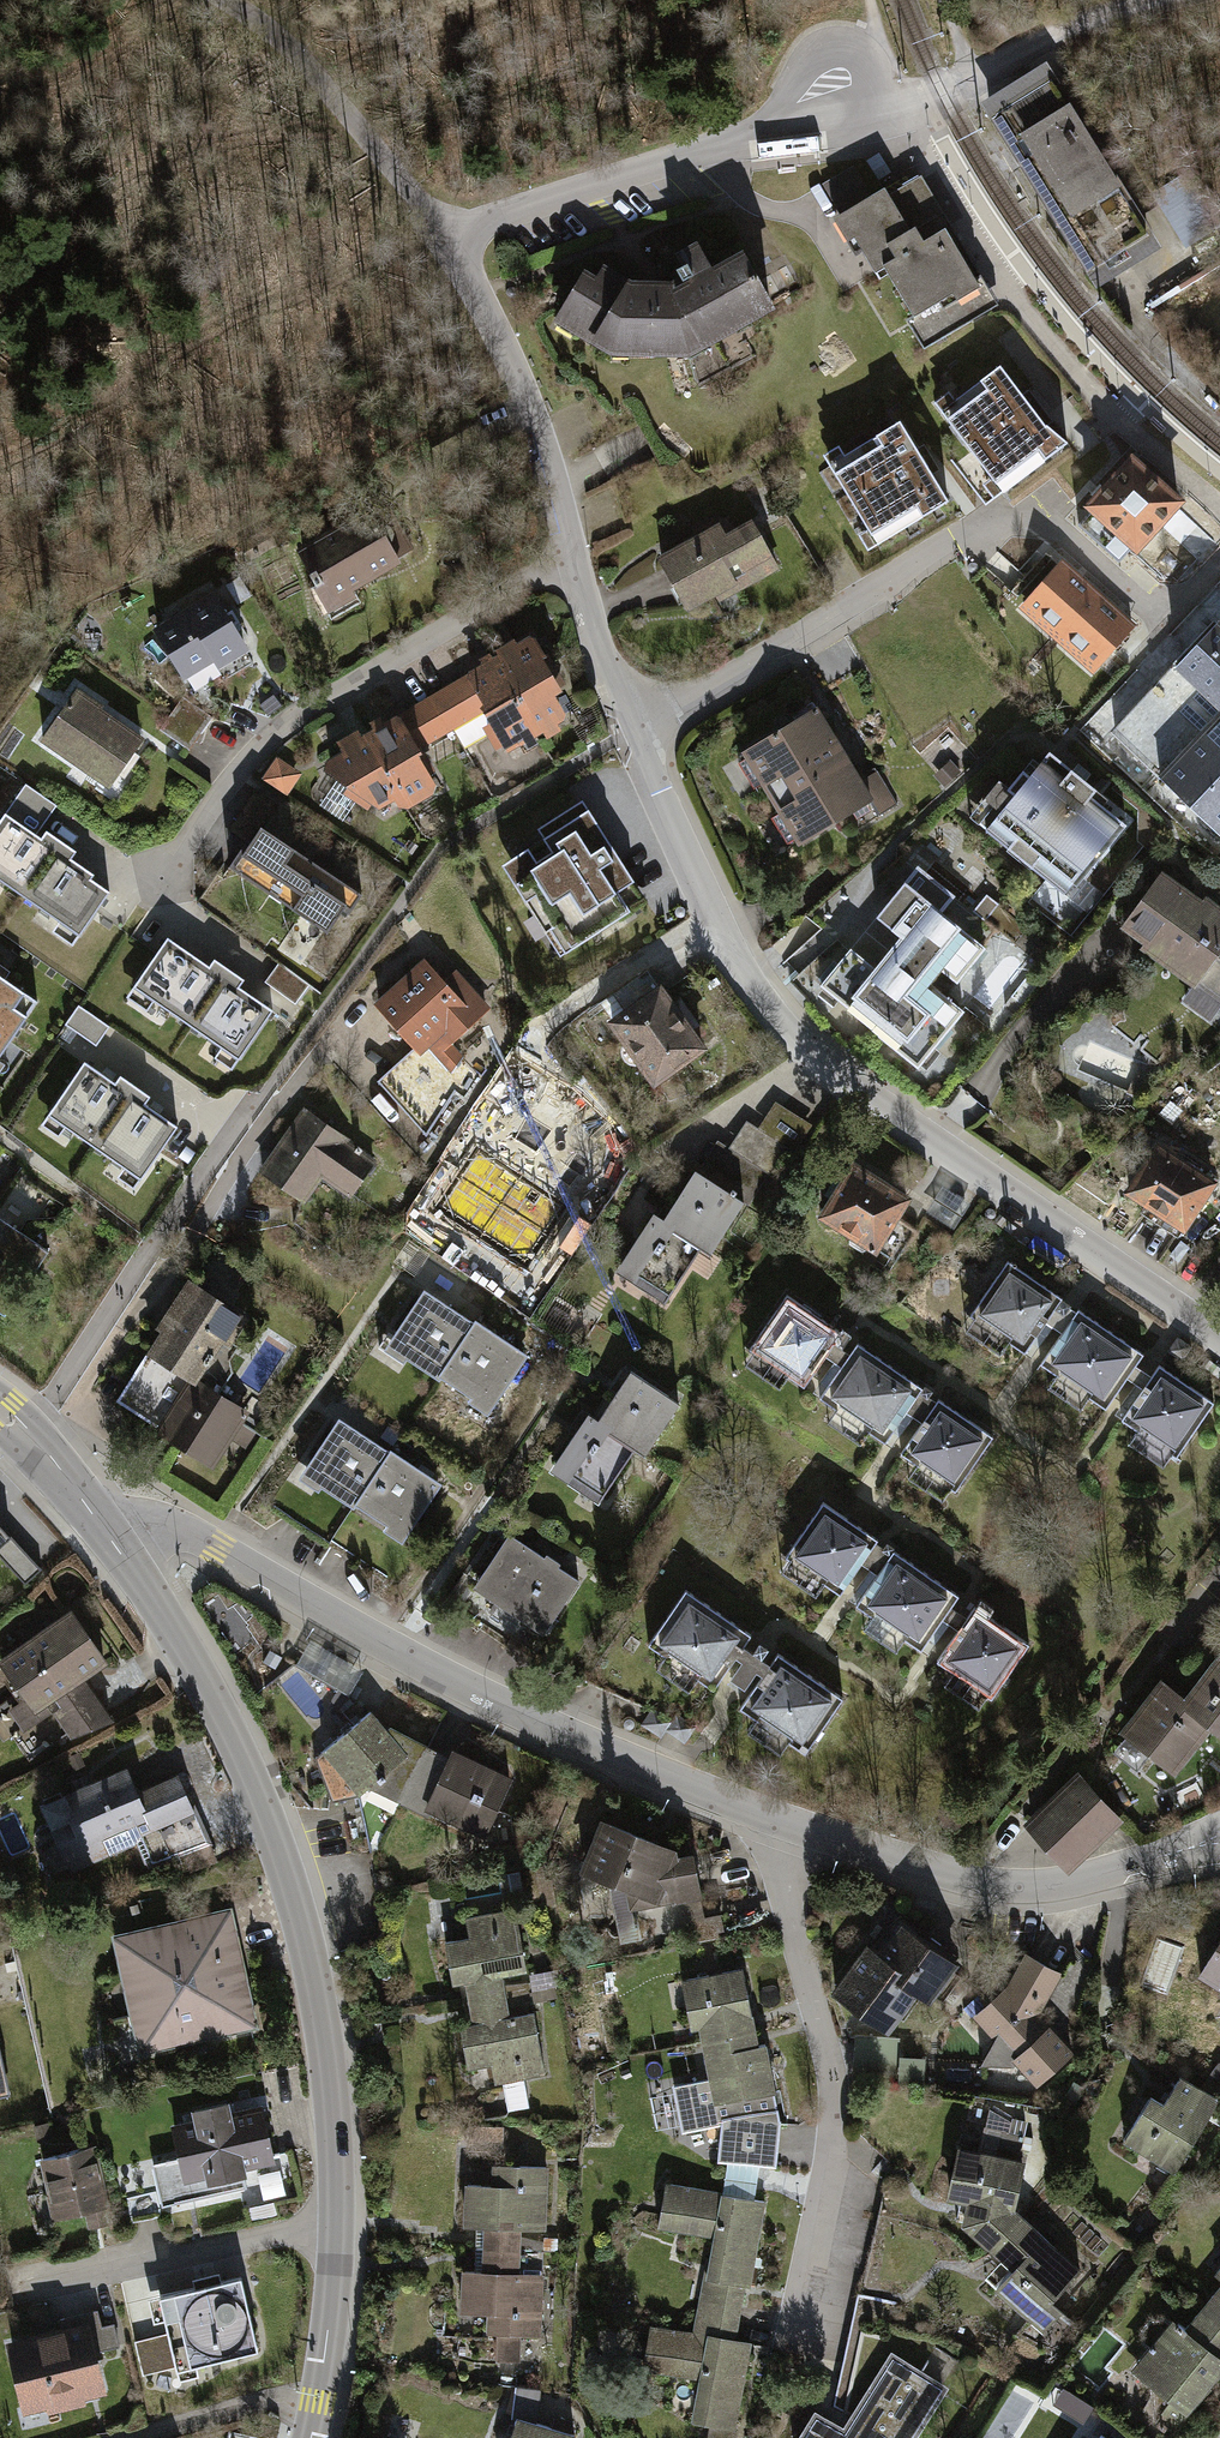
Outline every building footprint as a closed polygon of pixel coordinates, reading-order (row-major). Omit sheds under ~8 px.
[(1149,233),(1053,79),(989,119),(1086,273),(1149,233)] [(824,186),(841,216),(873,197),(854,167),(824,186)] [(873,197),(841,216),(876,273),(885,268),(914,316),(931,345),(998,305),(921,176),(888,196),(884,190),(873,197)] [(629,353),(671,353),(671,345),(686,345),(699,338),(703,346),(725,333),(721,326),(735,318),(743,313),(748,320),(770,308),(753,278),(751,280),(740,260),(711,276),(696,249),(680,258),(686,267),(677,272),(683,284),(692,279),(694,285),(674,296),(632,296),(628,293),(632,284),(631,283),(628,287),(604,272),(596,284),(584,277),(563,313),(580,324),(576,331),(597,343),(601,336),(613,344),(629,344),(629,353)] [(931,345),(914,316),(907,320),(924,349),(931,345)] [(699,338),(686,345),(695,380),(699,388),(755,356),(735,318),(721,326),(725,333),(703,346),(699,338)] [(964,414),(951,425),(992,479),(1006,469),(1016,483),(1067,444),(1048,427),(1045,428),(1000,366),(954,401),(964,414)] [(948,502),(899,422),(844,456),(852,471),(838,480),(869,530),(883,522),(892,536),(948,502)] [(1218,538),(1133,462),(1091,506),(1102,516),(1094,525),(1102,532),(1097,537),(1105,544),(1110,539),(1148,573),(1156,564),(1173,579),(1184,575),(1202,556),(1208,561),(1215,553),(1210,547),(1218,538)] [(371,515),(303,554),(329,598),(396,559),(393,553),(408,545),(387,509),(372,517),(371,515)] [(735,587),(775,565),(753,526),(720,544),(714,533),(662,561),(686,606),(716,590),(714,586),(729,578),(735,587)] [(1129,629),(1060,568),(1025,608),(1094,668),(1129,629)] [(214,599),(158,633),(183,674),(212,657),(217,665),(244,648),(231,627),(240,622),(232,610),(224,615),(214,599)] [(1219,835),(1219,625),(1207,637),(1202,632),(1185,651),(1190,656),(1115,733),(1159,775),(1158,776),(1163,780),(1164,779),(1179,794),(1178,795),(1182,799),(1183,797),(1200,813),(1199,814),(1202,818),(1203,817),(1218,831),(1217,832),(1219,835)] [(530,643),(504,658),(510,669),(507,671),(521,695),(515,698),(532,726),(530,726),(534,732),(559,717),(560,715),(561,712),(560,710),(547,687),(551,683),(540,664),(543,661),(544,659),(543,657),(535,644),(534,643),(532,642),(530,643)] [(510,669),(504,658),(473,675),(473,677),(473,680),(478,689),(475,690),(477,694),(480,692),(496,721),(495,721),(495,723),(496,725),(498,729),(506,743),(507,745),(509,747),(512,747),(523,740),(522,738),(534,732),(530,726),(532,726),(515,698),(521,695),(507,671),(510,669)] [(473,677),(473,675),(464,681),(479,706),(480,709),(479,711),(478,712),(451,727),(464,749),(498,729),(496,725),(495,723),(495,721),(496,721),(480,692),(477,694),(475,690),(478,689),(473,680),(473,677)] [(479,706),(464,681),(434,698),(451,727),(478,712),(479,711),(480,709),(479,706)] [(76,691),(43,739),(107,783),(109,781),(111,783),(141,740),(97,710),(99,707),(76,691)] [(201,734),(212,718),(182,697),(171,713),(201,734)] [(451,727),(434,698),(404,716),(420,743),(421,744),(422,744),(424,743),(451,727)] [(861,785),(816,710),(749,750),(767,780),(763,783),(781,812),(785,809),(803,840),(869,801),(878,816),(898,805),(879,774),(861,785)] [(190,750),(201,734),(171,713),(160,729),(190,750)] [(395,721),(396,723),(398,722),(400,723),(401,724),(417,751),(426,746),(424,743),(422,744),(421,744),(420,743),(404,716),(395,721)] [(396,723),(369,737),(395,781),(396,784),(397,787),(397,790),(396,793),(397,794),(402,803),(404,804),(407,804),(409,804),(428,791),(429,790),(430,787),(430,785),(429,783),(412,754),(417,751),(401,724),(400,723),(398,722),(396,723)] [(382,803),(397,794),(396,793),(397,790),(397,787),(396,784),(395,781),(369,737),(362,741),(361,743),(362,746),(334,760),(332,762),(331,765),(331,768),(331,771),(333,773),(336,776),(364,794),(378,803),(381,803),(382,803)] [(927,752),(942,777),(968,762),(953,737),(927,752)] [(1096,790),(1049,752),(1030,776),(1023,771),(1008,790),(1015,795),(986,831),(1009,849),(1015,842),(1037,859),(1031,867),(1064,893),(1120,824),(1124,828),(1126,825),(1091,797),(1096,790)] [(278,761),(266,779),(285,793),(294,779),(295,777),(295,775),(295,773),(293,771),(278,761)] [(364,794),(336,776),(318,803),(346,821),(364,794)] [(25,783),(0,820),(0,881),(23,896),(61,841),(46,831),(41,838),(36,835),(56,805),(25,783)] [(537,829),(548,845),(530,856),(526,850),(502,865),(521,895),(533,888),(567,940),(573,937),(578,945),(614,922),(609,914),(637,896),(629,885),(634,882),(588,810),(583,813),(577,803),(537,829)] [(362,894),(261,827),(252,841),(248,839),(229,867),(328,932),(343,909),(349,913),(362,894)] [(61,841),(23,896),(79,935),(109,892),(90,879),(93,874),(71,859),(76,851),(61,841)] [(880,1036),(919,1067),(964,1011),(925,980),(911,998),(907,994),(933,962),(958,982),(985,948),(941,912),(954,896),(917,867),(877,917),(902,937),(876,969),(851,950),(822,985),(882,1033),(880,1036)] [(1125,926),(1198,979),(1219,995),(1219,911),(1215,908),(1211,901),(1204,906),(1161,875),(1125,926)] [(533,888),(521,895),(560,956),(578,945),(573,937),(567,940),(533,888)] [(987,896),(974,911),(1015,944),(1028,929),(987,896)] [(209,966),(168,937),(134,986),(190,1025),(229,969),(214,959),(209,966)] [(278,963),(265,982),(295,1004),(309,985),(278,963)] [(416,1046),(377,1081),(426,1136),(456,1091),(419,1049),(437,1033),(447,1044),(486,1009),(463,984),(453,993),(426,963),(379,1005),(382,1009),(380,1010),(392,1024),(394,1022),(416,1046)] [(244,980),(229,969),(190,1025),(239,1060),(272,1010),(239,987),(244,980)] [(614,1021),(612,1023),(625,1042),(622,1046),(621,1051),(622,1056),(625,1060),(628,1063),(632,1065),(636,1064),(640,1063),(654,1082),(702,1047),(691,1031),(671,1004),(647,970),(614,993),(627,1011),(614,1021)] [(0,976),(0,1055),(37,1001),(0,976)] [(1219,1008),(1219,995),(1198,979),(1181,1000),(1210,1022),(1219,1008)] [(601,1002),(614,1021),(627,1011),(614,993),(601,1002)] [(680,998),(671,1004),(691,1031),(700,1025),(680,998)] [(65,1024),(96,1046),(110,1026),(79,1005),(65,1024)] [(93,1145),(135,1086),(120,1075),(115,1083),(85,1062),(48,1114),(93,1145)] [(135,1086),(93,1145),(141,1178),(177,1126),(145,1104),(150,1096),(135,1086)] [(775,1101),(758,1129),(786,1146),(794,1152),(811,1125),(775,1101)] [(306,1110),(263,1171),(303,1200),(328,1164),(357,1184),(373,1162),(344,1142),(346,1139),(306,1110)] [(753,1125),(736,1152),(757,1166),(768,1174),(786,1146),(758,1129),(753,1125)] [(457,1205),(490,1226),(544,1144),(528,1133),(524,1138),(507,1127),(457,1205)] [(559,1154),(544,1144),(490,1226),(524,1248),(574,1171),(556,1159),(559,1154)] [(724,1144),(704,1176),(738,1197),(757,1166),(736,1152),(724,1144)] [(1158,1148),(1129,1192),(1147,1203),(1141,1213),(1177,1236),(1212,1183),(1158,1148)] [(870,1246),(876,1250),(896,1218),(907,1200),(855,1166),(846,1181),(838,1176),(825,1195),(833,1200),(823,1216),(852,1234),(851,1243),(862,1251),(870,1246)] [(704,1176),(695,1170),(663,1220),(701,1245),(711,1251),(743,1201),(738,1197),(704,1176)] [(971,1203),(943,1185),(926,1212),(954,1230),(971,1203)] [(701,1245),(663,1220),(653,1214),(621,1264),(669,1294),(701,1245)] [(0,1218),(0,1260),(20,1232),(0,1218)] [(896,1218),(876,1250),(896,1263),(915,1231),(896,1218)] [(20,1232),(0,1260),(0,1311),(4,1314),(48,1251),(20,1232)] [(1008,1261),(970,1315),(993,1330),(997,1324),(1011,1333),(1007,1340),(1025,1352),(1048,1320),(1062,1298),(1008,1261)] [(175,1317),(153,1351),(194,1378),(204,1363),(207,1365),(214,1355),(210,1352),(220,1337),(228,1342),(244,1318),(192,1284),(172,1315),(175,1317)] [(439,1378),(440,1376),(474,1325),(424,1291),(394,1336),(411,1348),(405,1356),(407,1357),(439,1378)] [(787,1295),(749,1349),(772,1365),(776,1358),(791,1368),(787,1374),(804,1386),(827,1353),(835,1341),(841,1332),(787,1295)] [(1063,1330),(1078,1309),(1062,1298),(1048,1320),(1063,1330)] [(1063,1330),(1040,1363),(1058,1376),(1063,1369),(1077,1378),(1072,1385),(1105,1408),(1128,1375),(1137,1362),(1143,1354),(1078,1309),(1063,1330)] [(476,1322),(474,1325),(440,1376),(473,1398),(479,1389),(496,1400),(526,1355),(476,1322)] [(411,1348),(394,1336),(388,1332),(379,1347),(403,1363),(407,1357),(405,1356),(411,1348)] [(1191,1347),(1178,1338),(1169,1351),(1182,1360),(1191,1347)] [(843,1364),(852,1351),(835,1341),(827,1353),(843,1364)] [(843,1364),(820,1397),(853,1420),(858,1414),(872,1423),(868,1430),(885,1442),(907,1410),(923,1388),(857,1343),(852,1351),(843,1364)] [(244,1411),(194,1378),(153,1351),(150,1348),(116,1400),(166,1432),(164,1434),(210,1463),(244,1411)] [(1153,1373),(1137,1362),(1128,1375),(1144,1386),(1153,1373)] [(1144,1386),(1121,1419),(1140,1432),(1144,1425),(1158,1434),(1153,1441),(1176,1456),(1214,1402),(1159,1364),(1153,1373),(1144,1386)] [(631,1371),(597,1421),(636,1447),(645,1453),(678,1403),(631,1371)] [(907,1410),(924,1420),(939,1399),(923,1388),(907,1410)] [(479,1389),(473,1398),(469,1403),(487,1414),(496,1400),(479,1389)] [(924,1420),(901,1453),(919,1465),(924,1459),(937,1469),(933,1475),(955,1490),(993,1436),(939,1399),(924,1420)] [(604,1495),(636,1447),(597,1421),(588,1415),(555,1464),(604,1495)] [(354,1507),(355,1504),(390,1452),(339,1419),(309,1465),(326,1476),(320,1484),(354,1507)] [(391,1450),(390,1452),(355,1504),(388,1525),(393,1517),(411,1529),(441,1483),(391,1450)] [(604,1495),(555,1464),(550,1471),(598,1503),(604,1495)] [(326,1476),(309,1465),(299,1479),(316,1490),(320,1484),(326,1476)] [(823,1502),(786,1556),(809,1572),(814,1565),(827,1575),(823,1581),(840,1593),(863,1561),(878,1539),(823,1502)] [(393,1517),(388,1525),(384,1531),(402,1543),(411,1529),(393,1517)] [(25,1584),(36,1574),(5,1541),(11,1536),(0,1524),(0,1557),(25,1584)] [(508,1534),(478,1580),(527,1611),(531,1605),(554,1619),(579,1581),(558,1567),(561,1563),(546,1554),(544,1557),(508,1534)] [(42,1569),(11,1536),(5,1541),(36,1574),(42,1569)] [(879,1572),(894,1550),(878,1539),(863,1561),(879,1572)] [(879,1572),(856,1605),(874,1617),(879,1610),(893,1620),(888,1627),(921,1649),(943,1617),(952,1604),(959,1595),(894,1550),(879,1572)] [(686,1590),(648,1644),(682,1667),(687,1661),(700,1670),(696,1677),(714,1689),(737,1655),(745,1644),(751,1635),(686,1590)] [(968,1615),(952,1604),(943,1617),(960,1628),(968,1615)] [(960,1628),(937,1660),(955,1673),(960,1667),(973,1676),(969,1682),(991,1698),(1029,1643),(975,1606),(968,1615),(960,1628)] [(103,1659),(72,1615),(47,1632),(37,1617),(16,1632),(22,1640),(4,1653),(8,1659),(2,1663),(40,1720),(55,1709),(73,1735),(109,1720),(79,1676),(103,1659)] [(1186,1702),(1185,1704),(1209,1723),(1219,1731),(1219,1636),(1196,1667),(1207,1676),(1186,1702)] [(363,1671),(310,1641),(296,1665),(348,1696),(363,1671)] [(764,1672),(772,1661),(745,1644),(737,1655),(741,1657),(729,1673),(743,1683),(754,1666),(764,1672)] [(764,1672),(740,1708),(758,1720),(763,1714),(776,1723),(772,1729),(806,1752),(843,1698),(778,1653),(772,1661),(764,1672)] [(1173,1769),(1209,1723),(1185,1704),(1186,1702),(1163,1684),(1125,1731),(1173,1769)] [(642,1723),(662,1737),(666,1730),(685,1743),(695,1727),(676,1714),(671,1720),(653,1708),(642,1723)] [(400,1803),(401,1803),(427,1749),(391,1730),(388,1733),(370,1711),(314,1758),(331,1801),(358,1795),(378,1779),(381,1783),(404,1794),(400,1803)] [(446,1758),(427,1749),(401,1803),(428,1816),(432,1808),(462,1822),(461,1825),(478,1833),(479,1831),(484,1833),(510,1780),(453,1753),(449,1762),(445,1760),(446,1758)] [(61,1844),(71,1867),(108,1851),(109,1854),(136,1843),(145,1862),(152,1860),(152,1861),(204,1842),(190,1810),(152,1826),(145,1820),(136,1797),(126,1772),(93,1786),(90,1780),(83,1777),(75,1781),(80,1792),(64,1799),(63,1797),(45,1806),(53,1825),(59,1822),(67,1841),(61,1844)] [(1080,1778),(1031,1822),(1061,1855),(1082,1850),(1116,1817),(1080,1778)] [(177,1779),(136,1797),(145,1820),(152,1826),(190,1810),(177,1779)] [(673,1851),(604,1823),(584,1871),(631,1890),(634,1904),(685,1894),(698,1892),(691,1859),(675,1862),(673,1851)] [(703,1918),(698,1892),(685,1894),(693,1942),(715,1937),(714,1932),(720,1931),(717,1915),(703,1918)] [(467,1980),(471,2003),(505,1997),(503,1983),(501,1974),(526,1969),(516,1910),(466,1918),(469,1938),(446,1942),(453,1983),(467,1980)] [(236,1957),(227,1915),(184,1925),(185,1928),(156,1935),(155,1931),(118,1939),(127,1981),(133,1980),(140,2013),(135,2014),(142,2048),(185,2038),(184,2034),(208,2029),(209,2033),(251,2023),(244,1991),(237,1992),(230,1958),(236,1957)] [(864,1947),(867,1948),(879,1957),(902,1926),(929,1947),(935,1940),(899,1915),(864,1947)] [(835,1991),(888,2030),(917,1989),(930,1998),(954,1965),(929,1947),(902,1926),(879,1957),(867,1948),(835,1991)] [(1201,1975),(1219,1987),(1219,1944),(1201,1975)] [(1037,2015),(1060,1973),(1026,1954),(1008,1985),(1037,2015)] [(700,2026),(703,2041),(729,2036),(729,2037),(754,2032),(743,1969),(682,1980),(691,2028),(700,2026)] [(529,1983),(503,1983),(505,1997),(530,1992),(529,1983)] [(1051,2031),(1037,2015),(1008,1985),(976,2015),(996,2038),(981,2064),(1012,2066),(1017,2061),(1051,2031)] [(530,1992),(505,1997),(507,2008),(532,2001),(530,1992)] [(507,2008),(505,1997),(471,2003),(474,2024),(460,2027),(467,2067),(492,2063),(495,2081),(504,2080),(509,2109),(529,2106),(524,2076),(544,2073),(534,2013),(509,2018),(507,2008)] [(1051,2031),(1017,2061),(1037,2083),(1071,2053),(1051,2031)] [(757,2045),(754,2032),(729,2037),(729,2036),(703,2041),(710,2082),(684,2087),(684,2085),(677,2087),(685,2128),(714,2123),(713,2124),(724,2122),(719,2161),(727,2162),(759,2166),(773,2167),(778,2122),(772,2092),(774,2092),(765,2044),(757,2045)] [(855,2035),(852,2078),(924,2087),(925,2057),(899,2056),(900,2038),(855,2035)] [(0,2048),(0,2095),(10,2093),(0,2048)] [(1175,2171),(1217,2100),(1180,2076),(1170,2093),(1175,2098),(1171,2108),(1151,2096),(1124,2139),(1175,2171)] [(272,2160),(260,2109),(230,2116),(227,2103),(194,2110),(197,2123),(174,2128),(181,2157),(166,2160),(176,2203),(247,2186),(242,2166),(272,2160)] [(965,2224),(990,2247),(1018,2215),(1012,2210),(1022,2163),(1017,2162),(1023,2134),(1010,2132),(1012,2121),(990,2107),(980,2153),(960,2149),(949,2196),(961,2198),(970,2200),(966,2221),(965,2224)] [(504,2127),(469,2125),(468,2149),(503,2151),(504,2127)] [(109,2222),(92,2147),(42,2158),(52,2198),(60,2196),(64,2216),(86,2211),(89,2226),(109,2222)] [(727,2162),(723,2193),(755,2199),(759,2166),(727,2162)] [(485,2226),(484,2248),(520,2250),(520,2238),(521,2228),(544,2228),(546,2167),(496,2166),(495,2186),(468,2185),(466,2225),(485,2226)] [(729,2284),(725,2304),(740,2307),(744,2286),(749,2287),(764,2201),(755,2199),(723,2193),(666,2183),(658,2226),(714,2236),(708,2271),(729,2284)] [(956,2219),(966,2221),(970,2200),(961,2198),(956,2219)] [(276,2214),(273,2202),(245,2209),(248,2221),(276,2214)] [(1078,2270),(1018,2215),(990,2247),(994,2250),(1004,2260),(999,2266),(1009,2275),(998,2287),(1030,2316),(1033,2319),(1050,2301),(1078,2270)] [(542,2242),(520,2238),(520,2250),(541,2251),(542,2242)] [(519,2265),(520,2250),(484,2248),(483,2272),(464,2271),(463,2309),(490,2310),(489,2332),(498,2332),(498,2360),(517,2361),(518,2333),(538,2333),(540,2275),(519,2274),(519,2265)] [(541,2251),(520,2250),(519,2265),(541,2261),(541,2251)] [(1004,2260),(994,2250),(986,2255),(995,2264),(985,2275),(998,2287),(1009,2275),(999,2266),(1004,2260)] [(241,2277),(159,2296),(168,2333),(134,2341),(142,2376),(258,2349),(241,2277)] [(1204,2305),(1219,2318),(1219,2287),(1204,2305)] [(732,2349),(740,2307),(725,2304),(700,2300),(695,2333),(651,2325),(643,2368),(701,2378),(693,2422),(735,2429),(748,2353),(732,2349)] [(1033,2319),(1030,2316),(1014,2334),(1017,2337),(1007,2348),(1017,2358),(1037,2357),(1042,2351),(1053,2356),(1078,2325),(1050,2301),(1033,2319)] [(1219,2356),(1219,2318),(1204,2305),(1187,2327),(1179,2321),(1177,2324),(1175,2323),(1173,2325),(1164,2318),(1151,2319),(1143,2329),(1144,2342),(1150,2347),(1148,2349),(1151,2352),(1136,2370),(1153,2383),(1156,2421),(1158,2421),(1156,2424),(1164,2429),(1166,2426),(1170,2429),(1219,2365),(1219,2360),(1218,2359),(1219,2356)] [(118,2345),(113,2324),(101,2327),(97,2311),(60,2320),(64,2334),(12,2347),(27,2405),(47,2400),(49,2406),(82,2398),(81,2392),(101,2387),(92,2351),(118,2345)] [(943,2388),(893,2357),(854,2418),(861,2423),(851,2437),(816,2415),(802,2437),(911,2437),(943,2388)] [(513,2416),(517,2417),(535,2423),(539,2393),(522,2387),(513,2416)] [(1063,2387),(1052,2404),(1083,2423),(1094,2406),(1063,2387)] [(574,2435),(535,2423),(517,2417),(510,2437),(573,2437),(574,2435)]
